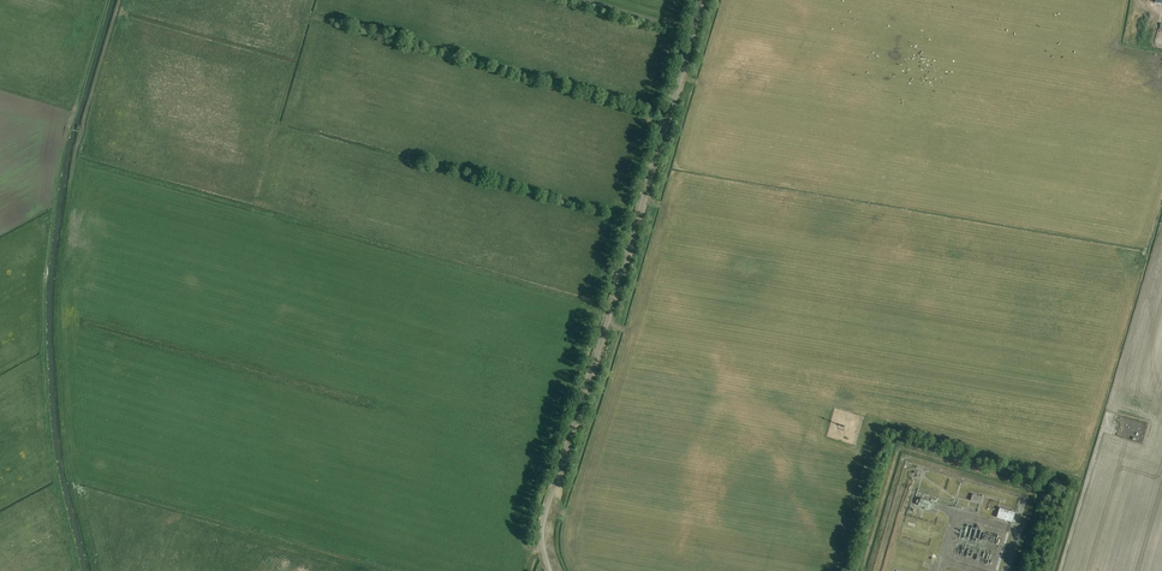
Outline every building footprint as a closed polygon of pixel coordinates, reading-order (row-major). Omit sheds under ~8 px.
[(1142,445),(1146,427),(1122,422),(1118,439),(1130,442),(1132,433),(1138,434),(1135,444),(1142,445)] [(973,495),(971,501),(982,504),(984,498),(973,495)] [(921,498),(920,500),(918,506),(931,509),(933,502),(921,498)] [(1016,513),(1000,508),(997,518),(1013,522),(1016,513)] [(984,534),(982,540),(995,543),(996,537),(984,534)]
